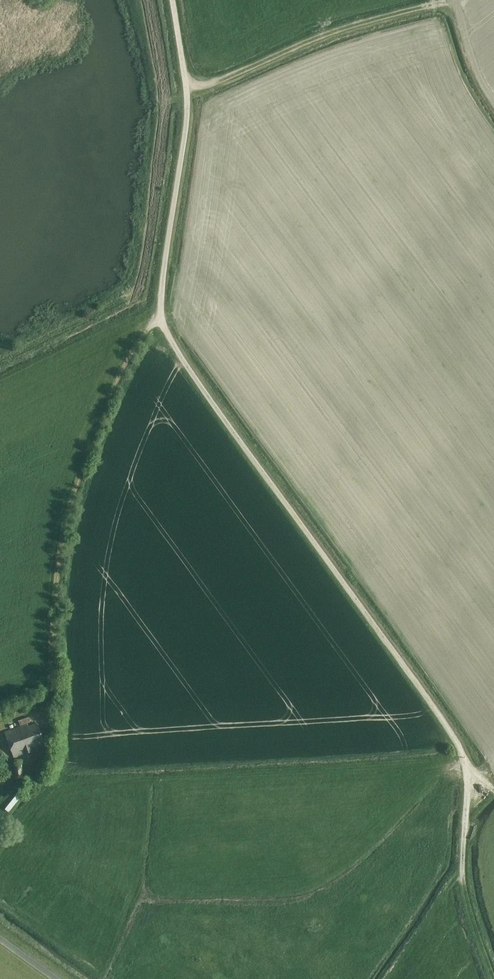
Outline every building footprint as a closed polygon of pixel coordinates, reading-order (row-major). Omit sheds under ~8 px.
[(22,703),(14,706),(16,711),(24,708),(22,703)] [(32,723),(30,717),(20,720),(22,726),(32,723)] [(37,722),(7,733),(17,760),(35,754),(33,749),(45,745),(37,722)] [(24,763),(15,764),(17,778),(26,777),(24,763)] [(9,811),(19,799),(15,796),(6,808),(9,811)]
